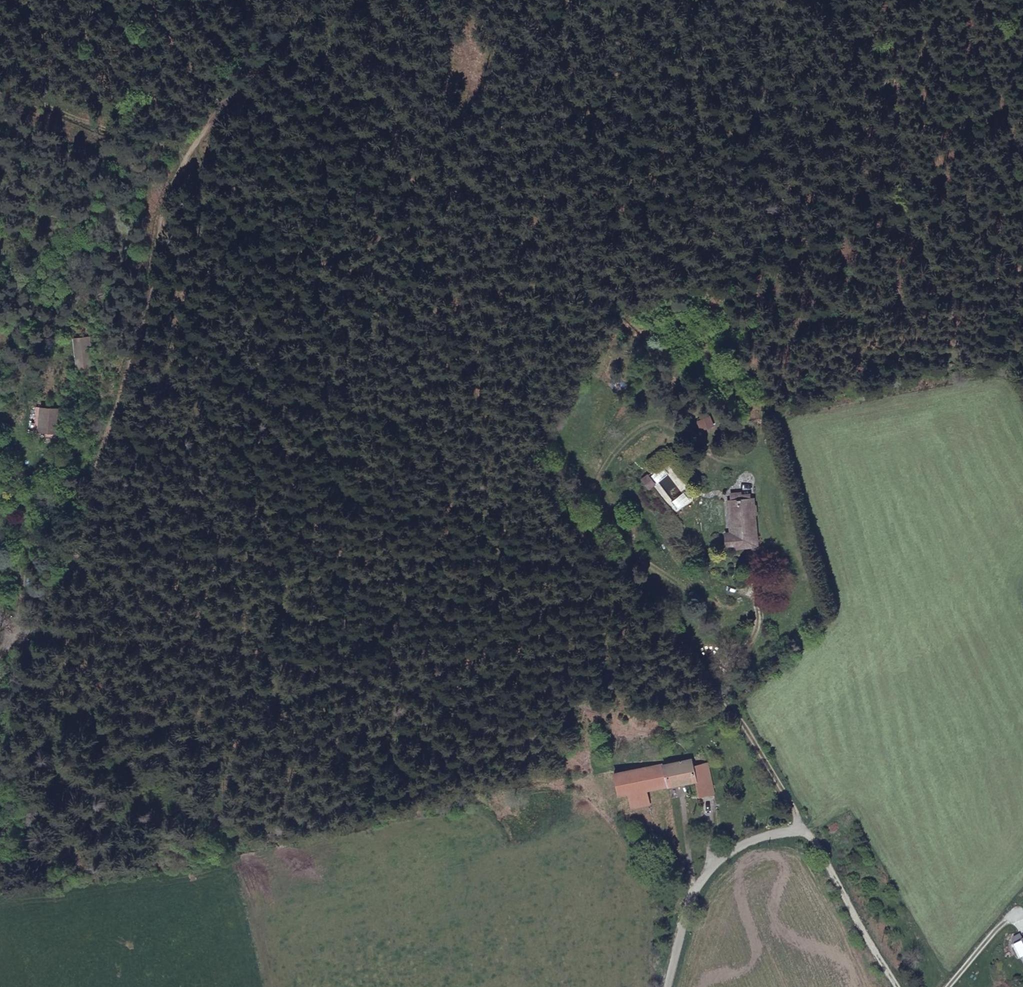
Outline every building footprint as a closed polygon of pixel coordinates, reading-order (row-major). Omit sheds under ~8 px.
[(32,437),(56,439),(58,410),(34,407),(32,437)] [(655,490),(649,481),(645,484),(651,493),(655,490)] [(750,507),(749,502),(741,502),(741,500),(731,500),(732,503),(729,503),(732,535),(721,536),(722,548),(752,545),(750,513),(756,513),(755,507),(750,507)] [(693,765),(691,759),(663,765),(668,786),(696,780),(696,783),(699,798),(715,794),(708,763),(693,765)] [(668,786),(663,765),(615,775),(620,794),(629,793),(632,809),(649,805),(646,789),(668,786)]
